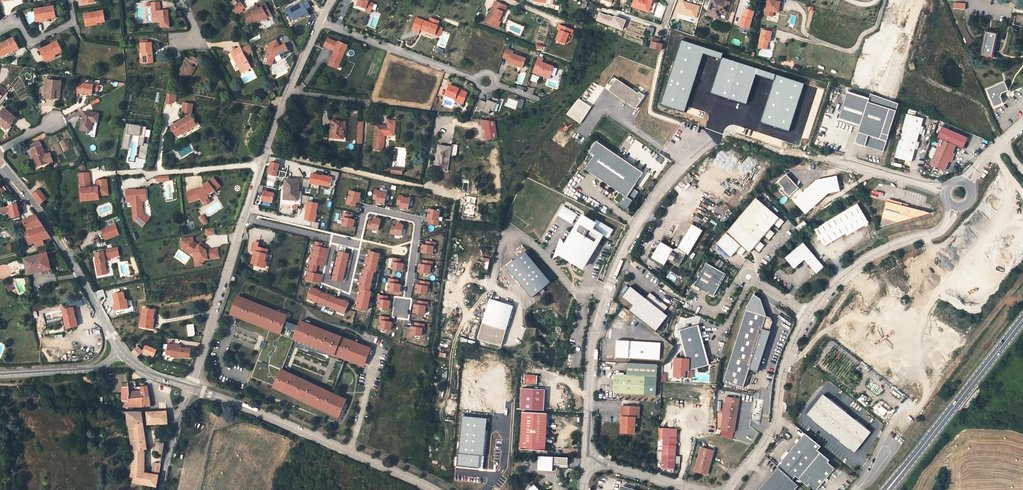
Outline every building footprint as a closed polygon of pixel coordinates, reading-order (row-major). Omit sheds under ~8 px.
[(297,3),(301,9),(306,7),(302,0),(297,3)] [(485,13),(483,18),(496,24),(498,19),(496,18),(500,9),(502,10),(504,3),(496,0),(491,0),(486,14),(485,13)] [(627,3),(644,8),(647,0),(628,0),(627,3)] [(697,4),(685,0),(678,0),(675,10),(693,16),(697,4)] [(725,0),(704,0),(701,9),(713,14),(714,8),(721,10),(725,0)] [(760,11),(768,12),(769,7),(773,9),(775,2),(772,1),(773,0),(763,0),(760,11)] [(297,1),(280,11),(284,17),(286,16),(289,21),(298,16),(298,17),(304,14),(301,9),(297,3),(297,1)] [(167,27),(165,10),(157,11),(156,2),(144,4),(144,8),(149,7),(151,24),(157,23),(158,28),(167,27)] [(240,8),(236,2),(232,4),(232,5),(233,6),(231,7),(234,12),(240,8)] [(35,17),(45,15),(46,16),(54,15),(53,4),(34,8),(35,17)] [(257,7),(257,8),(254,10),(248,13),(247,10),(239,14),(242,22),(245,20),(247,22),(251,19),(253,22),(253,23),(262,18),(263,19),(267,16),(261,5),(257,7)] [(745,25),(750,8),(739,5),(735,22),(745,25)] [(719,17),(721,10),(714,8),(713,14),(712,15),(719,17)] [(95,23),(104,22),(102,11),(83,14),(85,24),(95,22),(95,23)] [(595,19),(621,29),(625,19),(614,14),(613,15),(607,13),(607,14),(598,11),(595,19)] [(412,15),(408,27),(414,29),(415,27),(430,32),(435,18),(426,15),(424,19),(412,15)] [(553,27),(555,28),(552,37),(561,41),(565,31),(567,32),(569,28),(554,22),(553,27)] [(767,28),(756,26),(752,43),(761,45),(763,38),(765,38),(767,28)] [(993,30),(980,27),(975,52),(987,55),(993,30)] [(657,47),(658,40),(655,40),(656,35),(648,34),(646,43),(657,47)] [(336,63),(344,43),(335,39),(335,40),(324,36),(322,43),(331,47),(330,48),(332,49),(332,51),(331,50),(327,59),(336,63)] [(17,48),(13,39),(0,45),(0,57),(9,53),(8,52),(17,48)] [(138,44),(138,53),(142,52),(142,54),(141,54),(142,64),(151,63),(149,43),(145,43),(145,40),(140,41),(141,44),(138,44)] [(684,112),(703,53),(720,59),(722,53),(681,40),(661,104),(684,112)] [(55,41),(37,49),(41,57),(51,53),(51,54),(60,50),(55,41)] [(267,43),(260,60),(262,61),(261,64),(266,66),(271,59),(276,56),(277,58),(286,54),(285,50),(283,51),(280,45),(276,47),(272,41),(267,43)] [(248,53),(245,47),(238,50),(236,48),(227,54),(238,75),(248,70),(242,58),(244,57),(244,56),(248,53)] [(501,47),(498,55),(505,58),(508,52),(508,50),(501,47)] [(521,57),(508,52),(505,58),(504,61),(518,66),(521,57)] [(534,54),(528,70),(533,72),(534,70),(546,75),(550,65),(537,60),(539,56),(534,54)] [(176,74),(185,79),(187,74),(190,67),(189,67),(191,62),(194,64),(197,60),(191,57),(188,58),(187,60),(183,58),(181,62),(182,63),(176,74)] [(774,74),(722,58),(711,93),(746,104),(755,74),(773,79),(774,74)] [(605,75),(598,87),(626,104),(634,91),(628,87),(627,89),(605,75)] [(804,83),(776,75),(761,122),(789,131),(804,83)] [(58,89),(59,82),(43,81),(42,98),(51,99),(52,88),(58,89)] [(1002,81),(984,89),(992,107),(1001,103),(998,96),(1000,93),(1006,90),(1002,81)] [(445,82),(441,93),(451,97),(450,97),(458,101),(463,89),(454,86),(455,85),(445,82)] [(893,107),(865,98),(866,93),(844,86),(835,115),(856,122),(852,136),(853,139),(864,143),(866,142),(868,143),(868,144),(880,148),(893,107)] [(866,93),(865,98),(893,107),(895,101),(868,90),(866,93)] [(476,97),(472,109),(476,110),(476,108),(484,111),(486,107),(490,109),(494,96),(488,94),(486,98),(483,97),(482,99),(476,97)] [(190,105),(181,104),(178,118),(179,118),(179,121),(177,122),(168,127),(173,137),(193,126),(188,116),(190,105)] [(13,120),(8,116),(9,115),(1,109),(0,111),(0,126),(5,130),(13,120)] [(908,158),(920,114),(903,110),(891,153),(908,158)] [(78,130),(89,132),(90,122),(95,123),(96,115),(81,112),(78,130)] [(382,122),(370,121),(368,146),(377,146),(378,132),(389,132),(390,117),(382,116),(382,122)] [(327,117),(326,134),(338,135),(340,118),(327,117)] [(492,135),(489,119),(484,120),(478,121),(479,126),(481,137),(492,135)] [(939,135),(953,141),(960,145),(965,134),(941,122),(936,133),(939,135)] [(953,141),(939,135),(934,144),(930,154),(927,159),(940,166),(953,141)] [(589,152),(580,166),(614,189),(609,197),(622,206),(633,189),(628,185),(638,170),(591,138),(584,149),(589,152)] [(450,153),(451,142),(445,141),(445,145),(432,143),(430,161),(430,165),(441,167),(442,163),(440,163),(442,154),(443,154),(443,153),(450,153)] [(930,154),(934,144),(930,142),(925,152),(930,154)] [(43,156),(38,143),(28,146),(29,150),(28,150),(35,169),(51,163),(48,154),(43,156)] [(268,159),(264,173),(272,175),(273,173),(280,175),(280,174),(282,174),(283,169),(277,167),(276,170),(274,169),(274,167),(276,161),(268,159)] [(328,167),(326,173),(329,174),(334,175),(335,169),(328,167)] [(306,177),(306,179),(316,182),(316,181),(318,173),(308,171),(306,177)] [(318,171),(318,173),(316,181),(326,184),(329,174),(326,173),(318,171)] [(105,196),(103,181),(95,182),(94,183),(94,188),(87,189),(86,174),(76,175),(78,197),(84,197),(84,200),(95,199),(95,197),(105,196)] [(798,189),(786,175),(777,182),(783,189),(782,190),(789,197),(798,189)] [(295,177),(282,176),(280,196),(294,197),(295,177)] [(806,214),(828,193),(839,191),(836,176),(816,180),(793,201),(806,214)] [(195,191),(184,194),(187,204),(199,200),(201,204),(206,201),(209,199),(208,197),(213,193),(219,189),(212,180),(207,184),(202,187),(203,189),(199,192),(198,190),(195,191)] [(271,190),(260,187),(259,192),(258,196),(268,199),(271,190)] [(43,200),(36,190),(29,196),(36,205),(43,200)] [(133,191),(123,191),(123,201),(128,201),(129,203),(130,220),(139,228),(146,221),(139,215),(138,209),(137,209),(137,203),(143,202),(142,191),(135,192),(135,194),(133,195),(133,192),(133,191)] [(306,193),(298,191),(297,199),(304,201),(305,198),(306,193)] [(769,229),(764,225),(769,220),(774,224),(778,218),(774,214),(750,194),(730,219),(711,242),(725,255),(730,249),(735,253),(740,247),(744,250),(748,244),(754,249),(759,242),(754,238),(759,231),(764,236),(769,229)] [(315,201),(305,198),(304,201),(302,207),(303,207),(312,210),(315,201)] [(911,218),(914,209),(904,206),(904,204),(900,203),(900,205),(885,201),(885,203),(878,227),(911,218)] [(842,235),(863,222),(851,203),(830,216),(809,230),(819,246),(840,233),(842,235)] [(0,208),(0,213),(6,212),(8,219),(18,217),(14,204),(0,208)] [(573,218),(575,215),(556,204),(552,212),(565,220),(567,215),(573,218)] [(312,210),(303,207),(301,216),(308,218),(311,219),(313,210),(312,210)] [(911,218),(929,213),(928,212),(914,209),(911,218)] [(606,226),(589,217),(588,219),(576,212),(575,215),(573,218),(595,231),(601,235),(606,226)] [(33,217),(20,221),(20,222),(15,224),(20,235),(25,234),(30,244),(48,239),(45,234),(39,225),(33,217)] [(200,218),(197,220),(201,227),(205,225),(200,218)] [(311,219),(308,218),(307,225),(314,226),(315,220),(311,219)] [(576,265),(595,231),(573,218),(558,243),(554,250),(553,251),(576,265)] [(681,255),(694,230),(683,224),(670,249),(666,250),(653,243),(644,260),(657,267),(661,261),(672,267),(679,254),(681,255)] [(112,226),(98,231),(102,241),(116,236),(112,226)] [(30,244),(25,234),(20,235),(25,246),(30,244)] [(189,244),(188,238),(178,240),(176,242),(177,249),(180,252),(182,251),(183,254),(185,256),(189,255),(189,259),(192,258),(193,263),(195,265),(197,264),(198,264),(199,262),(200,262),(201,261),(201,262),(214,260),(213,251),(205,253),(204,254),(200,251),(198,249),(199,247),(196,244),(194,247),(191,244),(189,244)] [(247,247),(250,248),(247,259),(250,259),(251,259),(253,259),(253,262),(260,264),(261,259),(260,258),(263,246),(253,244),(254,239),(249,238),(247,247)] [(311,239),(310,243),(309,243),(305,261),(306,261),(304,269),(303,269),(301,278),(316,281),(317,272),(312,271),(313,262),(319,264),(323,246),(318,245),(319,241),(311,239)] [(819,264),(798,241),(781,256),(790,266),(800,257),(812,270),(819,264)] [(114,248),(104,250),(104,251),(100,252),(91,253),(92,260),(93,264),(92,264),(94,275),(97,275),(100,275),(103,273),(101,263),(102,263),(101,259),(115,256),(114,248)] [(344,251),(334,249),(328,277),(339,279),(344,251)] [(364,249),(360,267),(358,267),(354,286),(355,286),(351,305),(363,307),(367,289),(365,289),(369,269),(371,270),(375,251),(364,249)] [(519,249),(500,265),(526,295),(545,279),(519,249)] [(36,256),(41,273),(48,271),(43,254),(36,256)] [(23,270),(25,277),(41,273),(36,256),(20,260),(22,265),(23,270)] [(198,267),(197,264),(195,265),(193,263),(192,258),(189,259),(191,268),(198,267)] [(715,282),(720,271),(702,261),(690,284),(709,294),(715,282)] [(673,267),(670,271),(678,277),(681,272),(673,267)] [(389,279),(388,292),(400,292),(400,284),(398,284),(398,279),(389,279)] [(427,295),(429,282),(420,281),(420,285),(417,284),(416,293),(427,295)] [(316,289),(307,285),(302,296),(312,300),(330,307),(339,311),(344,300),(334,296),(316,289)] [(625,307),(621,312),(649,333),(661,316),(656,313),(660,307),(654,302),(653,303),(647,299),(648,298),(642,294),(638,299),(622,288),(614,299),(625,307)] [(113,294),(115,304),(113,305),(114,311),(128,308),(126,299),(125,299),(123,292),(113,294)] [(742,307),(762,314),(756,296),(749,292),(743,302),(742,307)] [(230,313),(237,295),(233,294),(226,312),(230,313)] [(362,342),(317,325),(316,327),(312,326),(313,324),(296,318),(294,323),(281,318),(283,313),(250,300),(249,302),(245,301),(246,299),(237,295),(230,313),(266,327),(248,374),(271,382),(270,384),(286,392),(287,389),(291,391),(290,393),(330,412),(331,409),(336,411),(342,398),(337,396),(338,394),(330,390),(329,392),(325,391),(326,388),(278,367),(287,343),(288,340),(326,351),(327,350),(340,355),(342,356),(355,361),(356,359),(360,360),(362,355),(358,353),(359,350),(364,351),(365,346),(361,345),(362,342)] [(379,297),(377,307),(389,309),(391,299),(379,297)] [(755,362),(765,329),(758,327),(762,314),(742,307),(720,379),(740,385),(746,366),(747,360),(755,362)] [(141,327),(150,328),(152,319),(153,319),(154,310),(143,308),(141,327)] [(70,309),(59,311),(63,331),(74,328),(70,309)] [(758,327),(765,329),(768,319),(766,315),(762,314),(758,327)] [(389,321),(389,317),(379,317),(379,329),(391,329),(391,321),(389,321)] [(482,324),(477,340),(502,346),(506,330),(482,324)] [(705,368),(695,328),(674,333),(678,349),(681,361),(676,361),(670,361),(670,365),(668,364),(668,365),(667,365),(666,372),(669,372),(669,379),(684,380),(684,373),(705,368)] [(326,351),(288,340),(287,343),(326,351)] [(360,363),(367,344),(362,342),(361,345),(365,346),(364,351),(359,350),(358,353),(362,355),(360,360),(356,359),(355,361),(360,363)] [(177,344),(169,343),(168,354),(171,355),(176,355),(175,357),(179,358),(180,356),(190,358),(192,348),(181,347),(182,346),(177,346),(177,344)] [(655,344),(611,343),(611,360),(655,361),(655,344)] [(152,352),(149,351),(144,348),(142,347),(139,354),(134,349),(128,354),(133,359),(137,356),(144,359),(146,357),(150,359),(153,352),(152,352)] [(747,360),(746,366),(753,369),(755,362),(747,360)] [(652,397),(653,366),(622,365),(621,377),(609,377),(609,396),(652,397)] [(536,375),(523,374),(523,383),(536,383),(536,375)] [(144,388),(135,390),(135,395),(126,395),(126,392),(117,392),(118,399),(118,404),(119,404),(124,404),(124,401),(145,398),(145,393),(144,388)] [(544,390),(523,389),(522,408),(543,409),(544,390)] [(818,391),(802,411),(851,447),(867,427),(818,391)] [(335,414),(343,396),(338,394),(337,396),(342,398),(336,411),(331,409),(330,412),(335,414)] [(124,404),(119,404),(119,408),(139,408),(147,408),(146,402),(145,398),(124,401),(124,404)] [(738,400),(725,398),(720,430),(733,432),(738,400)] [(619,430),(617,431),(617,435),(630,436),(630,430),(634,429),(635,410),(617,409),(616,425),(619,425),(619,430)] [(544,414),(519,413),(517,449),(542,450),(544,414)] [(145,415),(146,422),(145,422),(146,427),(165,427),(165,414),(145,415)] [(142,437),(141,423),(140,415),(124,415),(128,444),(134,443),(135,438),(142,437)] [(483,455),(486,419),(462,416),(457,466),(478,468),(479,455),(483,455)] [(776,466),(756,489),(792,489),(797,483),(790,477),(794,473),(807,482),(808,480),(816,486),(832,464),(825,459),(827,456),(814,447),(818,443),(801,430),(775,464),(776,466)] [(658,455),(653,455),(652,463),(658,463),(658,473),(662,473),(662,471),(670,471),(670,466),(675,466),(675,459),(672,459),(672,460),(671,460),(671,431),(659,431),(658,455)] [(130,454),(142,452),(144,452),(142,437),(135,438),(134,443),(128,444),(130,454)] [(709,452),(697,449),(691,473),(703,476),(709,452)] [(142,452),(130,454),(130,455),(129,472),(140,473),(142,452)] [(549,470),(549,464),(565,465),(565,457),(537,456),(536,470),(549,470)] [(150,464),(148,474),(156,474),(158,465),(150,464)] [(129,472),(129,473),(128,484),(153,487),(154,481),(156,474),(148,474),(140,473),(129,472)]
